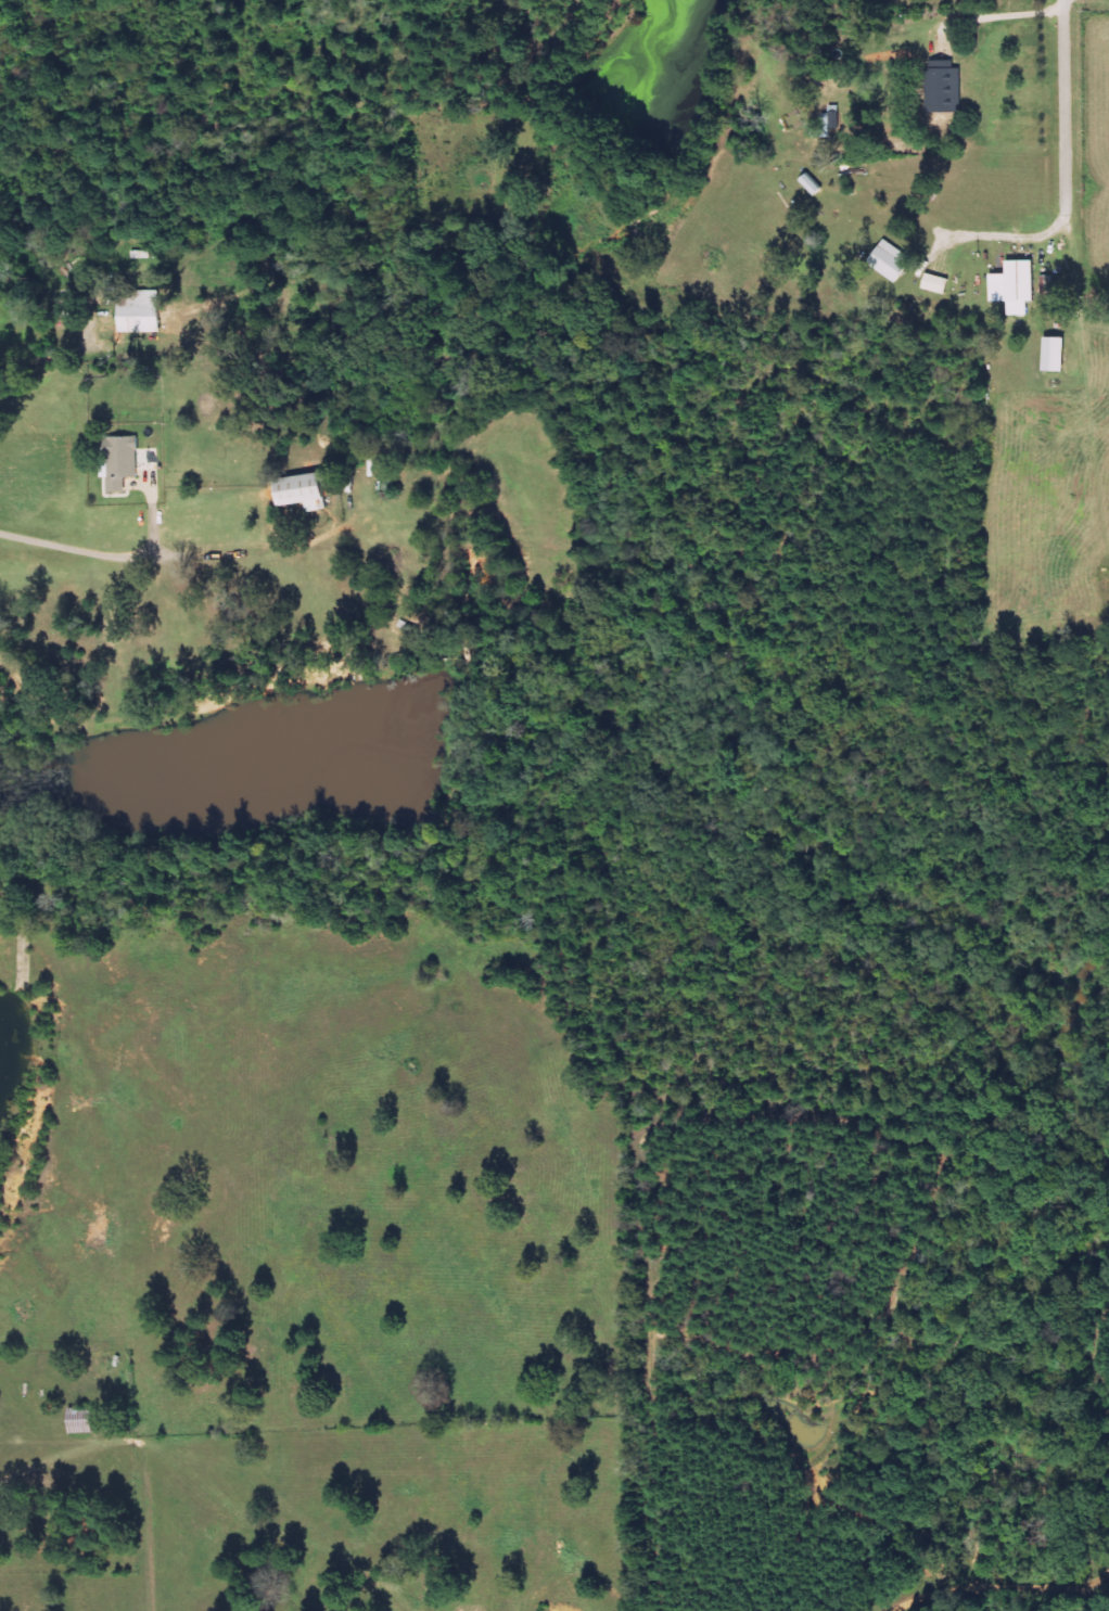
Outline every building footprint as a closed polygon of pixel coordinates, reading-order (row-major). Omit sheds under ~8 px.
[(925,113),(952,114),(952,101),(960,102),(961,69),(953,69),(953,62),(927,61),(925,113)] [(822,189),(808,173),(799,181),(814,196),(822,189)] [(911,255),(881,239),(867,265),(897,281),(911,255)] [(1033,260),(1005,260),(1005,274),(989,274),(990,302),(1007,301),(1007,315),(1027,315),(1027,301),(1034,301),(1033,260)] [(119,333),(160,332),(159,291),(118,291),(119,333)] [(1064,337),(1043,336),(1042,371),(1063,371),(1064,337)] [(137,436),(104,437),(105,495),(125,495),(125,478),(138,477),(137,436)] [(305,502),(306,512),(325,509),(320,472),(273,479),(277,506),(305,502)]
